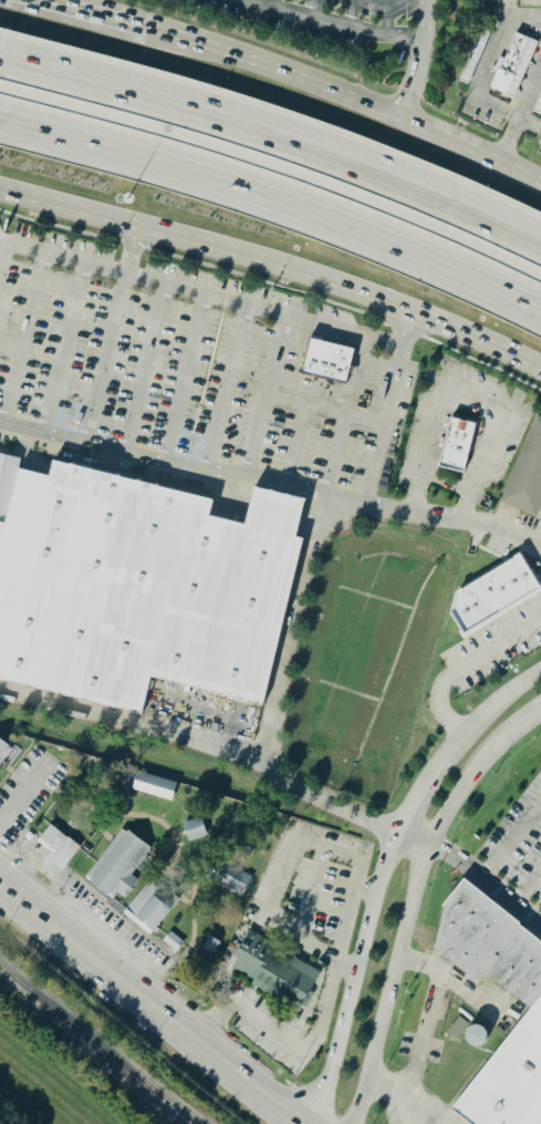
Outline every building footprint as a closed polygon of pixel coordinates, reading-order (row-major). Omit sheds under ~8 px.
[(457,81),(481,25),(493,31),(469,86),(457,81)] [(487,89),(511,33),(537,44),(512,101),(487,89)] [(530,112),(540,86),(540,114),(540,116),(530,112)] [(310,338),(301,374),(345,385),(354,351),(310,338)] [(540,504),(540,419),(533,416),(498,503),(535,518),(540,504)] [(474,423),(447,417),(437,468),(464,474),(474,423)] [(139,716),(0,680),(0,524),(1,524),(15,467),(46,476),(51,461),(211,502),(208,515),(242,524),(252,487),(302,499),(293,537),(304,540),(262,707),(149,677),(139,716)] [(464,638),(540,592),(540,585),(520,554),(455,591),(448,612),(464,638)] [(11,752),(0,764),(0,743),(11,752)] [(133,790),(137,773),(176,784),(171,800),(133,790)] [(206,837),(187,844),(181,824),(199,819),(206,837)] [(48,827),(77,852),(54,879),(39,865),(48,855),(37,843),(48,827)] [(119,831),(149,852),(111,903),(82,881),(119,831)] [(233,843),(249,843),(249,858),(232,857),(233,843)] [(214,859),(250,880),(238,900),(201,879),(214,859)] [(150,878),(179,903),(148,939),(121,915),(150,878)] [(464,878),(540,941),(540,1123),(473,1123),(451,1107),(530,1007),(490,975),(487,978),(480,972),(475,979),(434,946),(443,905),(464,878)] [(320,973),(248,931),(226,970),(296,1012),(320,973)] [(168,935),(183,945),(173,958),(158,945),(168,935)] [(208,939),(218,945),(211,956),(201,949),(208,939)] [(469,1024),(460,1017),(447,1032),(457,1040),(469,1024)] [(486,1046),(485,1025),(465,1026),(466,1046),(486,1046)]
